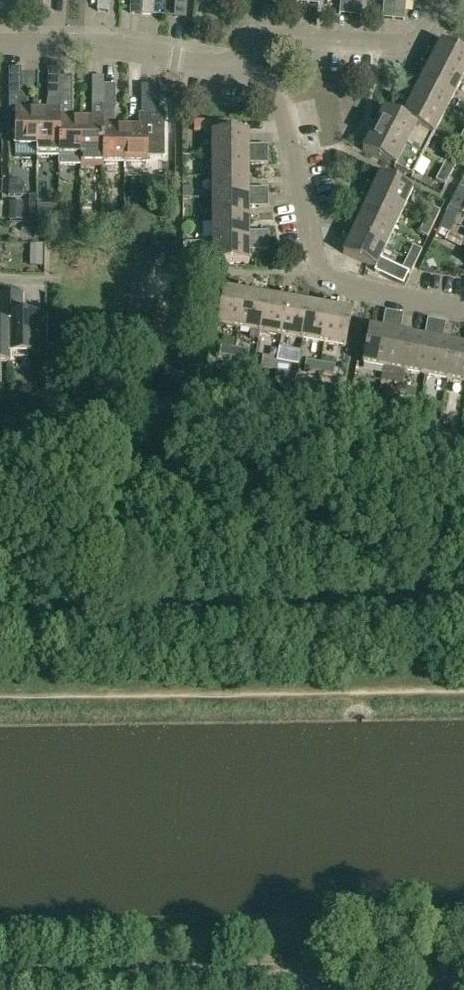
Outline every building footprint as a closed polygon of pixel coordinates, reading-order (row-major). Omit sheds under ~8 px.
[(98,12),(109,13),(110,0),(99,0),(98,12)] [(142,15),(143,0),(130,0),(129,14),(142,15)] [(142,15),(153,16),(154,0),(143,0),(142,15)] [(187,0),(175,0),(174,18),(185,19),(187,0)] [(350,16),(352,0),(341,0),(339,15),(350,16)] [(363,0),(352,0),(350,16),(362,17),(363,0)] [(393,20),(395,0),(384,0),(382,18),(393,20)] [(406,0),(395,0),(393,20),(404,21),(406,0)] [(424,58),(463,78),(463,77),(463,54),(441,42),(435,55),(427,52),(424,58)] [(428,68),(421,81),(453,98),(463,78),(424,58),(421,65),(428,68)] [(46,108),(37,108),(37,147),(37,155),(58,155),(58,119),(59,100),(59,77),(58,77),(58,68),(56,68),(56,70),(46,70),(46,73),(46,108)] [(70,119),(70,81),(69,81),(69,77),(59,77),(59,100),(58,165),(81,165),(81,155),(81,119),(70,119)] [(91,105),(91,118),(81,119),(81,155),(102,155),(103,85),(104,77),(91,77),(91,105)] [(407,90),(404,97),(443,117),(453,98),(421,81),(415,94),(407,90)] [(102,164),(124,164),(125,127),(112,127),(112,114),(115,111),(115,85),(103,85),(102,155),(102,164)] [(146,127),(125,127),(124,164),(147,164),(147,158),(165,158),(165,114),(159,114),(159,86),(141,86),(141,116),(146,116),(146,127)] [(408,107),(402,119),(434,135),(443,117),(404,97),(400,103),(408,107)] [(15,147),(37,147),(37,108),(15,108),(15,147)] [(384,110),(373,130),(423,156),(434,135),(402,119),(384,110)] [(248,133),(230,133),(230,121),(217,121),(217,133),(212,133),(212,155),(268,155),(268,146),(248,146),(248,133)] [(412,177),(423,156),(373,130),(363,151),(412,177)] [(443,167),(452,171),(458,159),(449,154),(443,167)] [(248,164),(268,164),(268,155),(212,155),(213,177),(248,177),(248,164)] [(443,167),(436,180),(445,185),(452,171),(443,167)] [(364,192),(403,211),(413,190),(380,175),(374,188),(367,185),(364,192)] [(248,177),(213,177),(213,199),(268,198),(268,189),(248,189),(248,177)] [(361,215),(394,230),(403,211),(364,192),(361,199),(367,202),(361,215)] [(37,223),(37,196),(29,195),(29,222),(37,223)] [(248,220),(248,207),(268,207),(268,198),(213,199),(213,220),(248,220)] [(440,211),(431,207),(424,221),(433,225),(440,211)] [(394,230),(361,215),(355,228),(349,225),(346,231),(385,250),(394,230)] [(249,232),(248,220),(213,220),(213,242),(268,241),(268,232),(249,232)] [(424,221),(418,233),(427,237),(433,225),(424,221)] [(385,250),(346,231),(342,238),(349,241),(343,255),(375,270),(385,250)] [(450,232),(445,240),(460,248),(463,240),(463,239),(450,232)] [(268,241),(213,242),(213,264),(248,264),(248,251),(268,251),(268,241)] [(43,245),(31,244),(31,254),(43,254),(43,245)] [(412,246),(406,260),(415,264),(421,250),(412,246)] [(401,269),(380,259),(375,270),(374,272),(403,286),(408,276),(401,273),(400,272),(401,269)] [(401,269),(400,272),(401,273),(409,276),(415,264),(406,260),(401,269)] [(239,329),(246,286),(239,285),(237,292),(223,289),(217,325),(239,329)] [(260,333),(266,297),(252,294),(253,287),(246,286),(239,329),(260,333)] [(266,297),(260,333),(281,336),(288,294),(281,292),(280,299),(266,297)] [(302,340),(308,304),(295,302),(296,295),(288,294),(281,336),(302,340)] [(12,364),(12,356),(11,297),(0,297),(0,364),(12,364)] [(23,297),(11,297),(12,356),(14,356),(14,359),(27,359),(27,356),(47,356),(47,312),(23,312),(23,297)] [(308,304),(302,340),(323,344),(331,301),(324,300),(322,307),(308,304)] [(331,301),(323,344),(345,347),(351,312),(337,309),(338,302),(331,301)] [(362,363),(383,367),(384,367),(394,313),(385,311),(381,330),(369,328),(362,363)] [(394,313),(384,367),(405,371),(412,336),(399,334),(403,314),(394,313)] [(412,336),(405,371),(426,375),(437,321),(427,319),(423,338),(412,336)] [(437,321),(426,375),(447,379),(454,345),(442,342),(446,323),(437,321)] [(447,379),(463,383),(463,346),(454,345),(447,379)] [(233,359),(235,349),(220,346),(219,356),(233,359)] [(235,349),(233,359),(247,361),(249,351),(235,349)] [(277,362),(277,358),(263,356),(260,369),(275,371),(277,362)] [(291,361),(277,358),(277,362),(275,371),(289,374),(291,361)] [(318,373),(320,363),(305,361),(304,370),(318,373)] [(320,363),(318,373),(332,376),(334,366),(320,363)]
